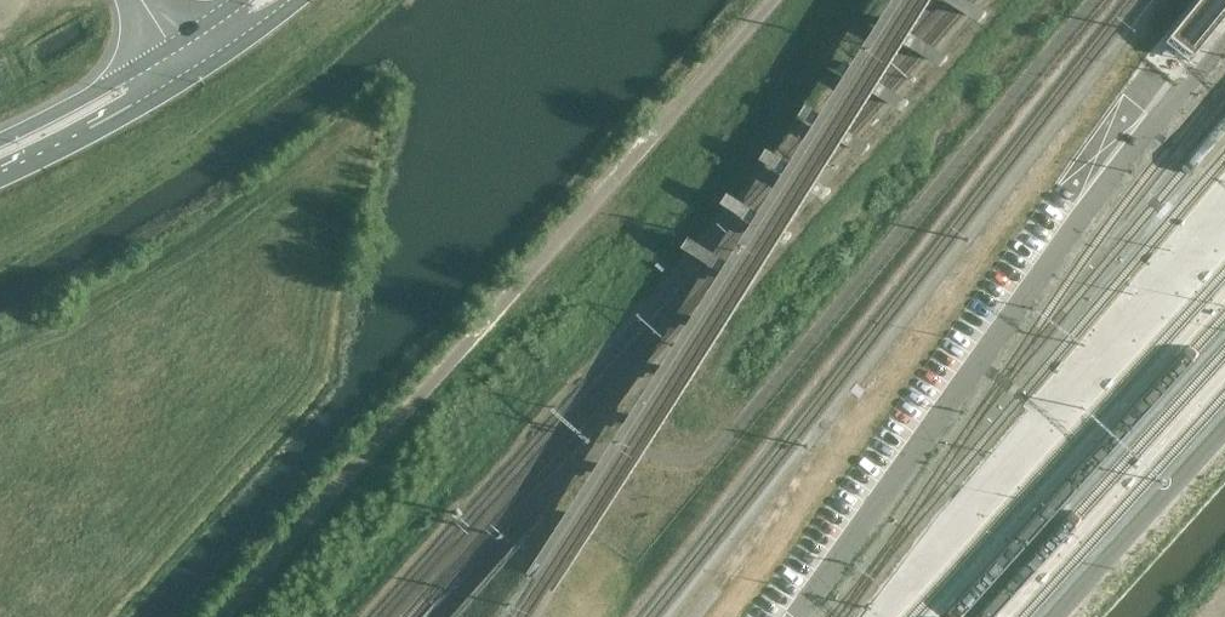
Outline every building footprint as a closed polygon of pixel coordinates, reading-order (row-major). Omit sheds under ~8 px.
[(974,26),(982,14),(977,11),(961,0),(936,0),(968,21),(974,26)] [(1224,16),(1224,0),(1197,0),(1164,40),(1189,60),(1224,16)] [(930,64),(938,69),(946,57),(940,53),(906,33),(876,15),(868,27),(899,45),(930,64)] [(840,60),(832,72),(837,75),(866,95),(890,110),(895,113),(903,101),(899,99),(874,82),(845,63),(840,60)] [(851,154),(857,158),(865,145),(861,143),(843,131),(814,112),(800,103),(792,116),(806,125),(835,144),(851,154)] [(812,198),(817,201),(825,188),(823,187),(812,180),(782,162),(760,149),(752,162),(774,175),(804,193),(812,198)] [(721,194),(714,205),(725,213),(743,224),(773,244),(777,247),(784,236),(781,234),(780,233),(750,213),(734,202),(721,194)] [(746,289),(752,277),(720,259),(697,246),(682,238),(675,250),(688,257),(713,271),(744,288),(746,289)]
